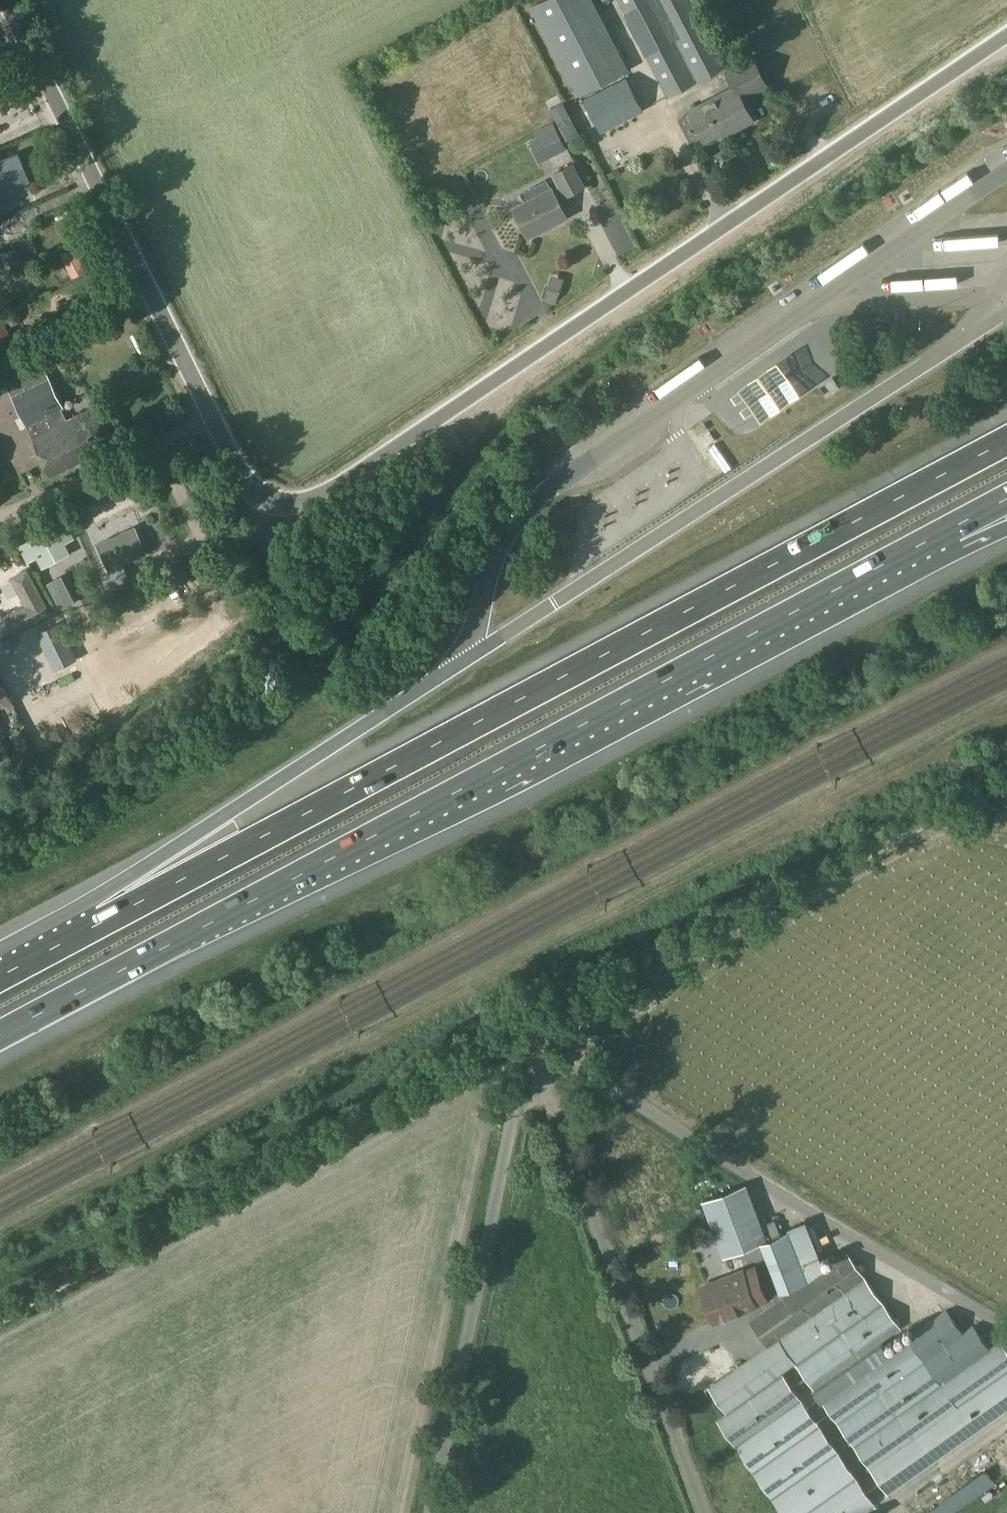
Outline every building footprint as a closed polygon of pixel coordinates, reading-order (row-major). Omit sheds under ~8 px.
[(629,68),(593,0),(540,0),(530,5),(576,94),(629,68)] [(693,0),(618,0),(668,96),(727,66),(693,0)] [(724,135),(753,120),(742,97),(767,85),(752,56),(726,69),(735,86),(689,110),(705,140),(723,131),(724,135)] [(642,109),(627,78),(626,78),(585,99),(601,130),(642,109)] [(579,134),(563,102),(550,108),(566,140),(579,134)] [(701,147),(707,159),(758,133),(752,121),(701,147)] [(31,181),(19,154),(0,162),(0,195),(31,181)] [(565,195),(583,185),(572,164),(554,173),(565,195)] [(552,188),(551,188),(546,179),(525,191),(529,200),(513,208),(517,215),(514,217),(521,230),(524,229),(528,236),(566,216),(552,188)] [(29,282),(16,246),(0,252),(0,263),(10,290),(29,282)] [(12,338),(0,313),(0,344),(12,338)] [(42,362),(4,380),(32,437),(32,436),(51,475),(113,445),(94,406),(67,420),(61,409),(64,407),(42,362)] [(775,362),(735,389),(758,422),(797,394),(775,362)] [(10,494),(0,474),(0,500),(10,494)] [(42,568),(71,552),(65,542),(75,537),(66,521),(19,545),(27,562),(37,557),(42,568)] [(108,570),(148,553),(135,525),(96,543),(108,570)] [(0,564),(0,596),(13,590),(1,563),(0,564)] [(14,634),(53,612),(27,567),(10,577),(25,603),(4,615),(14,634)] [(135,590),(163,582),(159,568),(132,575),(135,590)] [(54,628),(9,652),(14,662),(60,639),(54,628)] [(745,1184),(703,1200),(724,1256),(763,1241),(766,1240),(766,1238),(745,1184)] [(766,1240),(763,1241),(782,1291),(821,1264),(817,1252),(799,1259),(788,1230),(766,1238),(766,1240)] [(778,1336),(884,1490),(1006,1406),(1006,1351),(998,1338),(937,1380),(905,1334),(887,1347),(880,1337),(899,1324),(846,1247),(821,1264),(782,1291),(748,1314),(767,1341),(771,1338),(772,1340),(778,1336)] [(708,1304),(712,1305),(716,1315),(760,1297),(753,1279),(746,1282),(742,1271),(704,1286),(707,1291),(704,1295),(708,1304)] [(802,1398),(784,1373),(761,1389),(743,1362),(709,1385),(727,1411),(718,1417),(784,1512),(862,1512),(875,1504),(802,1398)]
